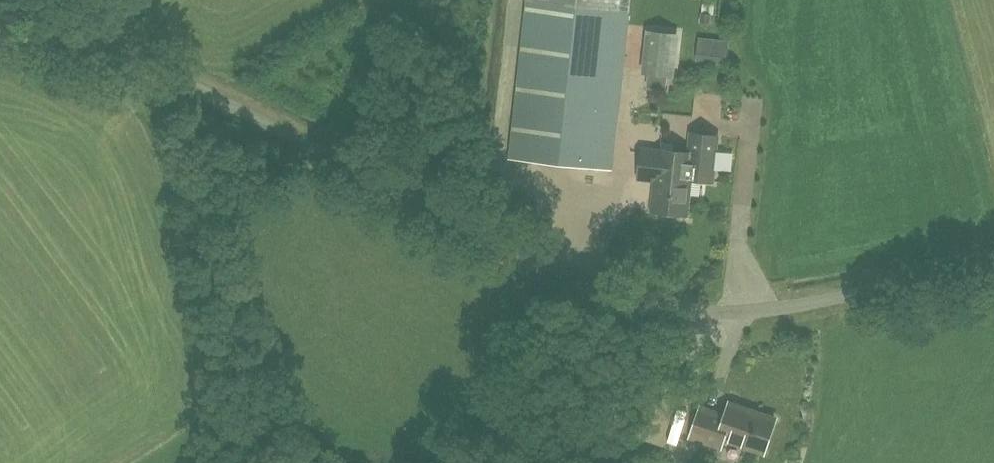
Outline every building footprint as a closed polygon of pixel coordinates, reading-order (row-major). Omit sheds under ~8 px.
[(509,157),(609,168),(628,0),(527,0),(509,157)] [(675,34),(649,31),(644,72),(671,75),(675,34)] [(725,60),(726,37),(694,36),(693,59),(725,60)] [(642,149),(639,172),(657,174),(657,182),(653,211),(686,215),(690,179),(713,181),(718,137),(691,134),(690,152),(677,150),(660,148),(660,151),(642,149)] [(724,437),(764,451),(775,421),(757,415),(756,416),(729,407),(725,417),(701,409),(692,434),(721,444),(724,437)]
